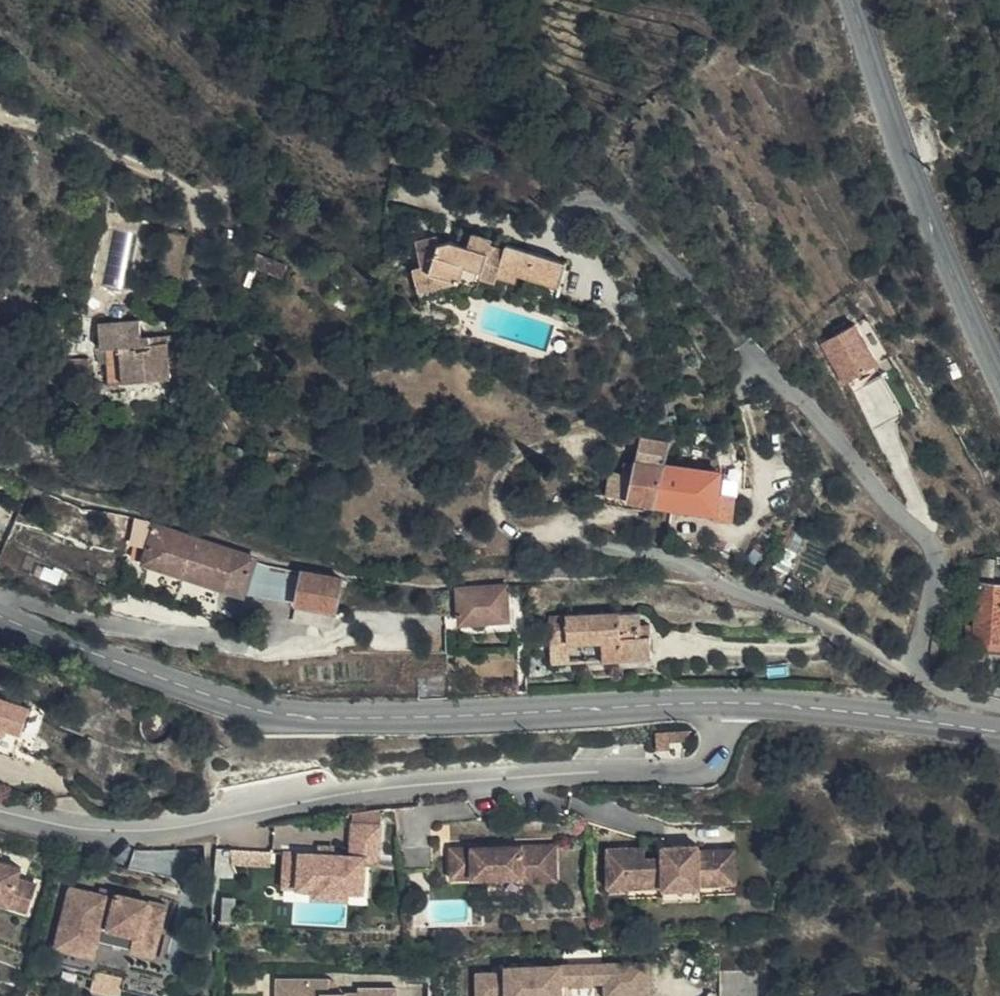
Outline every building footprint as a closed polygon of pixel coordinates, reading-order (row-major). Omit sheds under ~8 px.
[(179,284),(187,235),(172,232),(160,281),(179,284)] [(520,290),(552,302),(566,262),(506,243),(504,249),(491,244),(493,238),(469,232),(465,245),(447,238),(437,247),(435,239),(415,243),(419,267),(413,268),(418,290),(458,281),(476,288),(480,277),(495,282),(497,274),(515,280),(518,274),(526,276),(520,290)] [(171,379),(171,382),(188,381),(185,356),(181,357),(179,333),(140,337),(138,319),(99,323),(100,347),(104,347),(108,383),(171,379)] [(859,321),(820,341),(843,384),(882,363),(859,321)] [(81,341),(79,330),(62,332),(64,344),(81,341)] [(60,373),(60,380),(88,379),(86,356),(59,358),(60,373)] [(666,461),(669,440),(640,436),(633,476),(630,496),(659,501),(666,461)] [(253,447),(229,445),(228,453),(252,456),(253,447)] [(283,450),(268,450),(267,460),(282,462),(283,450)] [(723,469),(666,461),(659,501),(666,503),(677,505),(717,512),(723,469)] [(610,472),(610,473),(604,505),(663,514),(666,503),(659,501),(630,496),(633,476),(610,472)] [(253,567),(255,559),(255,558),(154,526),(147,547),(134,543),(129,557),(245,592),(253,567)] [(977,575),(992,576),(994,558),(979,558),(977,575)] [(266,563),(255,559),(253,567),(264,571),(266,563)] [(334,629),(345,579),(301,572),(291,621),(334,629)] [(999,654),(999,584),(976,583),(973,624),(966,623),(964,639),(991,641),(990,653),(999,654)] [(508,619),(505,585),(441,591),(443,620),(460,618),(461,623),(508,619)] [(192,622),(194,611),(178,606),(175,618),(192,622)] [(204,613),(194,611),(192,622),(202,625),(204,613)] [(651,658),(651,633),(641,633),(640,624),(641,611),(548,615),(550,644),(569,643),(569,661),(651,658)] [(509,630),(508,619),(461,623),(462,634),(509,630)] [(641,633),(651,633),(650,624),(640,624),(641,633)] [(551,662),(569,661),(569,643),(550,644),(551,662)] [(19,730),(27,706),(0,697),(0,724),(19,730)] [(11,755),(19,730),(0,724),(0,751),(11,755)] [(345,856),(362,857),(374,857),(375,827),(347,826),(345,856)] [(660,837),(642,838),(643,847),(643,859),(660,859),(660,847),(660,837)] [(551,841),(539,842),(540,868),(519,869),(519,876),(519,882),(553,883),(551,841)] [(539,842),(467,846),(467,854),(446,855),(447,879),(519,876),(519,869),(540,868),(539,842)] [(467,854),(467,846),(445,847),(446,855),(467,854)] [(643,847),(605,848),(606,873),(625,873),(625,886),(660,885),(660,889),(697,889),(697,885),(717,885),(717,852),(696,852),(697,846),(660,847),(660,859),(643,859),(643,847)] [(428,849),(396,849),(398,870),(428,869),(428,849)] [(625,873),(606,873),(606,891),(625,891),(625,896),(660,895),(660,900),(697,899),(698,894),(733,894),(732,851),(717,852),(717,885),(697,885),(697,889),(660,889),(660,885),(625,886),(625,873)] [(294,875),(293,887),(308,888),(309,898),(343,898),(345,890),(360,890),(362,857),(345,856),(281,853),(281,862),(279,862),(279,874),(294,875)] [(0,861),(0,903),(28,912),(37,882),(18,876),(21,867),(0,861)] [(279,879),(279,874),(279,862),(258,862),(258,880),(279,879)] [(278,887),(293,887),(294,875),(279,874),(279,879),(278,887)] [(71,885),(57,944),(90,953),(99,920),(133,929),(130,944),(153,949),(164,905),(150,902),(152,898),(114,890),(112,894),(71,885)] [(99,920),(90,953),(126,962),(130,944),(133,929),(99,920)] [(90,953),(57,944),(52,963),(86,971),(90,953)] [(124,971),(94,965),(89,989),(118,995),(124,971)] [(600,966),(601,984),(601,995),(643,995),(642,965),(600,966)] [(600,966),(569,967),(570,984),(601,984),(600,966)] [(569,967),(503,969),(503,975),(474,975),(475,995),(558,995),(558,984),(570,984),(569,967)] [(124,971),(119,993),(132,995),(161,995),(165,980),(124,971)] [(341,994),(334,994),(327,987),(329,979),(327,977),(277,977),(277,995),(397,995),(397,987),(360,987),(360,994),(341,994)] [(334,994),(341,994),(329,979),(327,987),(334,994)]
